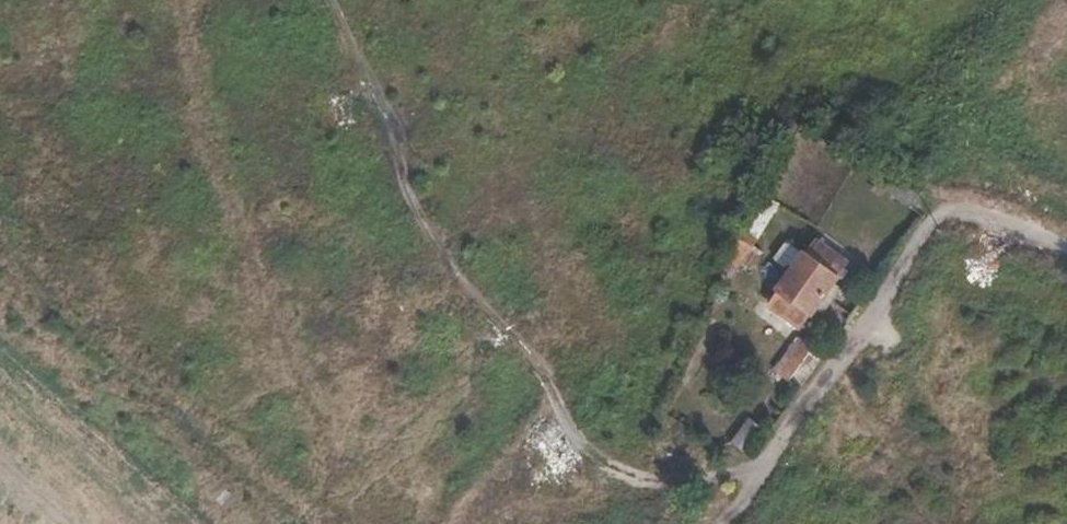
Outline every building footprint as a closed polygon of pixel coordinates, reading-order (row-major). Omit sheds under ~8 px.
[(1031,48),(1048,61),(1066,35),(1066,8),(1061,4),(1031,48)] [(892,238),(874,225),(867,234),(886,248),(892,238)] [(754,239),(739,228),(736,235),(750,245),(754,239)] [(750,245),(736,235),(733,244),(744,253),(750,245)] [(836,276),(845,263),(815,242),(805,256),(803,254),(789,273),(831,303),(840,289),(834,284),(838,279),(836,276)] [(822,316),(831,303),(789,273),(776,292),(778,294),(769,306),(799,327),(809,315),(810,316),(814,311),(822,316)] [(811,347),(803,341),(792,356),(801,362),(811,347)] [(747,420),(731,443),(745,453),(761,429),(747,420)]
